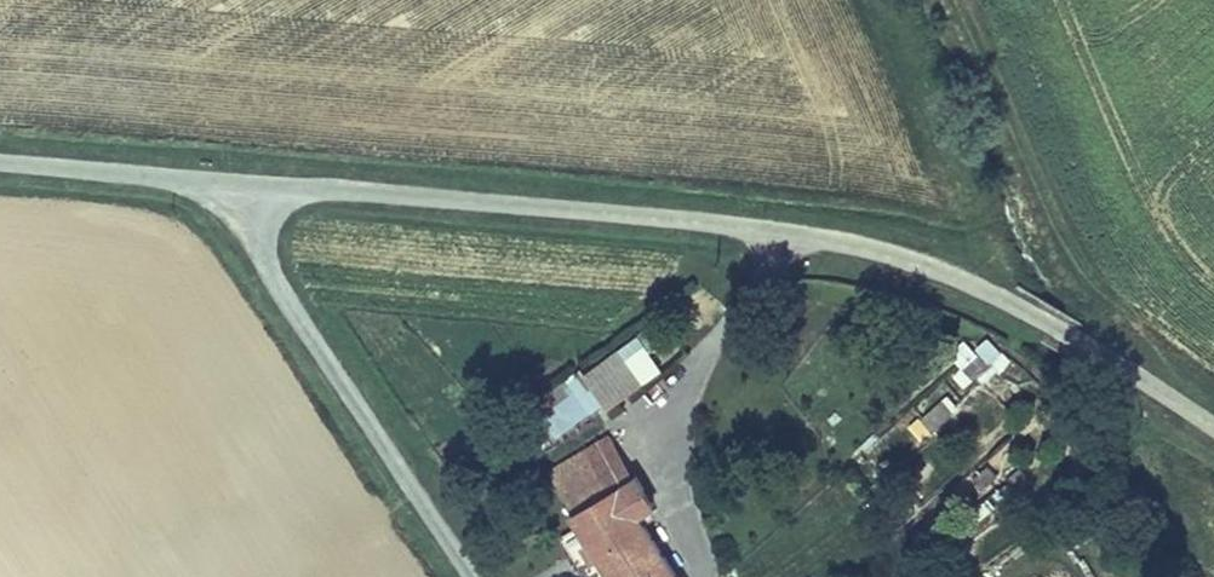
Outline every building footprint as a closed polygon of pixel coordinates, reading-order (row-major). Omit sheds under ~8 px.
[(974,347),(966,339),(950,356),(983,385),(1009,356),(986,334),(974,347)] [(519,400),(538,438),(663,375),(644,337),(519,400)] [(935,428),(960,402),(941,383),(915,409),(935,428)] [(607,439),(550,476),(614,576),(676,576),(637,516),(652,505),(607,439)]
